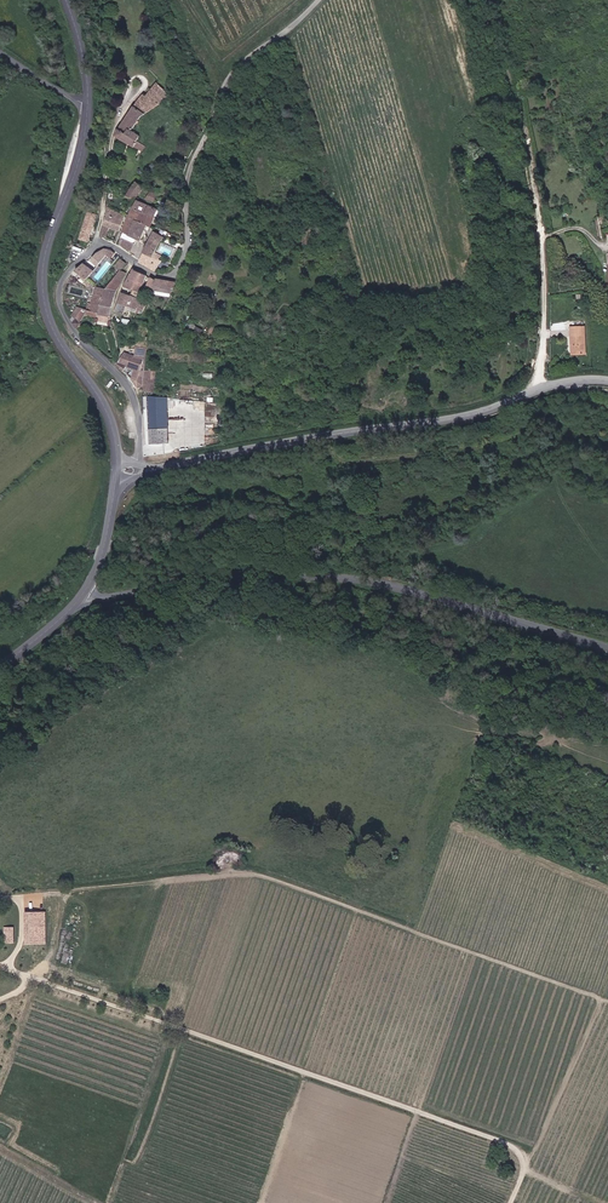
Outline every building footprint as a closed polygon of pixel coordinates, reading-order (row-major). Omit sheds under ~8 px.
[(136,129),(144,116),(171,98),(166,89),(159,81),(146,96),(144,94),(137,105),(136,105),(119,135),(145,150),(149,144),(141,139),(145,134),(136,129)] [(145,186),(138,182),(131,195),(138,199),(145,186)] [(157,201),(158,198),(159,194),(152,191),(149,198),(157,201)] [(162,209),(141,200),(138,208),(137,207),(120,245),(133,251),(139,238),(144,240),(151,225),(154,226),(162,209)] [(110,227),(120,231),(126,214),(110,205),(108,216),(101,235),(107,238),(110,227)] [(84,244),(88,246),(90,241),(89,240),(100,215),(92,211),(82,237),(87,239),(84,244)] [(156,231),(146,251),(157,257),(167,236),(156,231)] [(96,261),(99,264),(105,257),(113,248),(106,248),(100,251),(99,252),(93,258),(96,261)] [(116,251),(113,248),(105,257),(109,260),(116,251)] [(146,251),(141,261),(157,272),(163,259),(157,257),(146,251)] [(117,267),(120,269),(121,269),(126,262),(124,260),(117,267)] [(87,262),(80,270),(90,278),(91,277),(97,270),(87,262)] [(153,277),(135,268),(124,291),(132,295),(142,298),(146,286),(150,287),(153,277)] [(121,269),(120,269),(109,288),(119,290),(128,271),(121,269)] [(157,290),(175,293),(177,282),(159,278),(159,279),(153,277),(150,287),(149,290),(156,291),(157,290)] [(89,309),(88,314),(100,317),(102,305),(105,288),(97,286),(94,303),(90,302),(89,309)] [(119,290),(109,288),(105,288),(102,305),(116,308),(119,290)] [(129,305),(132,295),(124,291),(119,311),(127,313),(129,305)] [(148,300),(142,298),(132,295),(129,305),(145,310),(148,300)] [(102,305),(100,317),(98,323),(100,324),(101,320),(111,322),(111,326),(113,326),(116,308),(102,305)] [(85,313),(88,314),(89,309),(80,306),(77,313),(81,315),(76,322),(81,328),(86,322),(83,318),(85,313)] [(569,328),(570,340),(583,338),(583,328),(569,328)] [(583,338),(570,340),(570,356),(583,355),(583,338)] [(132,366),(131,376),(137,384),(142,384),(144,369),(147,346),(135,344),(134,354),(124,350),(117,362),(121,366),(124,362),(127,364),(132,366)] [(151,369),(144,368),(144,369),(142,384),(143,389),(145,389),(151,390),(152,384),(149,384),(151,369)] [(165,396),(146,396),(150,443),(168,442),(165,396)] [(16,943),(16,927),(6,927),(6,943),(16,943)]
